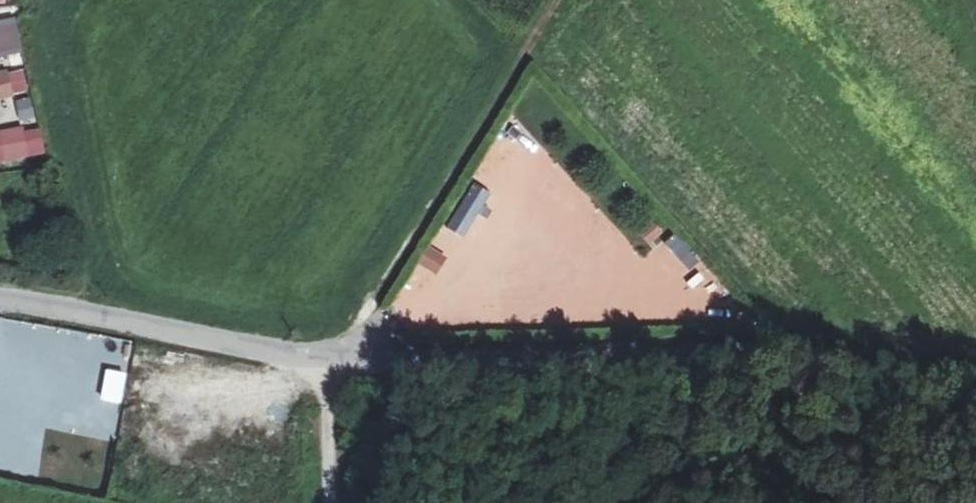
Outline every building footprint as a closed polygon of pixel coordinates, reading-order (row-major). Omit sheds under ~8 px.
[(24,53),(17,19),(0,22),(0,58),(24,53)] [(30,93),(24,68),(0,74),(0,101),(30,93)] [(42,126),(0,132),(0,163),(46,156),(42,126)] [(649,247),(664,236),(652,220),(637,231),(649,247)] [(435,277),(448,260),(430,248),(418,265),(435,277)]
